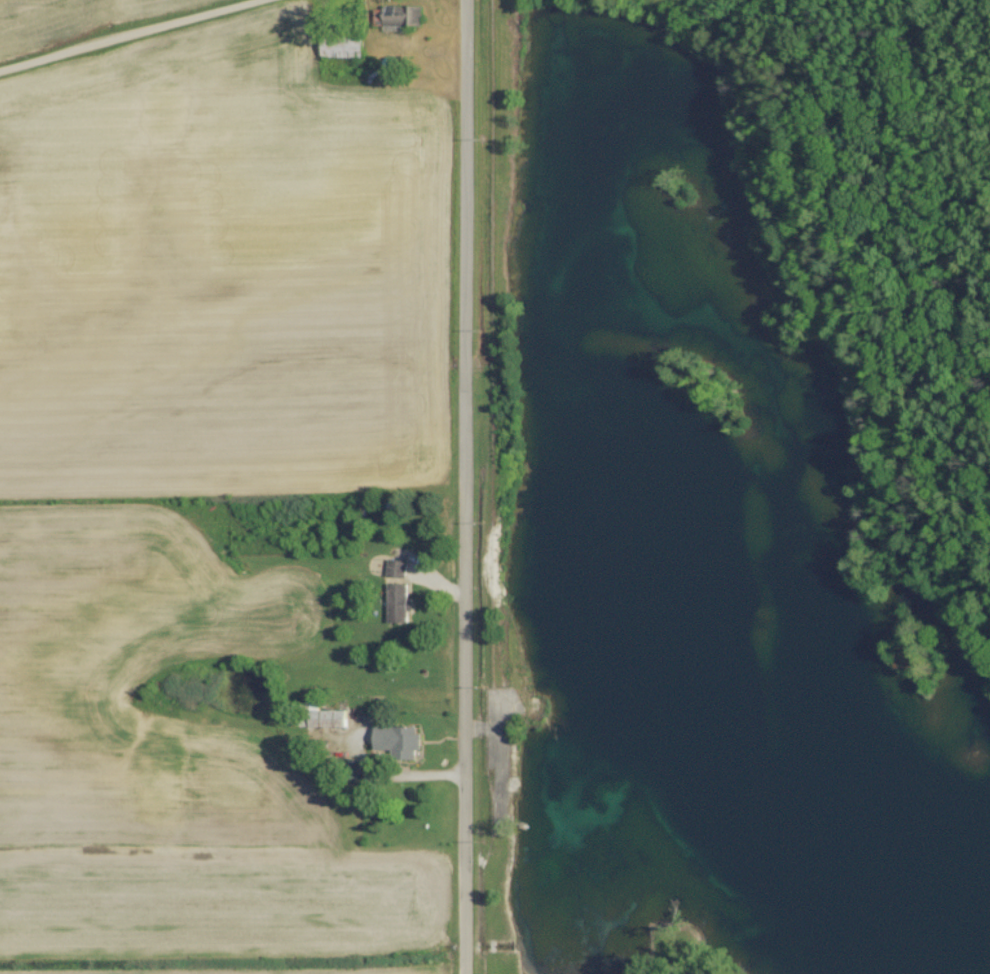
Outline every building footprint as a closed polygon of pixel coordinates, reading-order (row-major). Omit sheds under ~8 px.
[(407,577),(410,561),(391,558),(388,574),(407,577)] [(414,610),(415,598),(409,597),(409,583),(390,583),(389,621),(408,621),(409,610),(414,610)] [(320,710),(320,702),(311,702),(312,726),(348,725),(348,709),(320,710)] [(421,758),(420,726),(377,727),(377,748),(394,747),(395,759),(421,758)]
